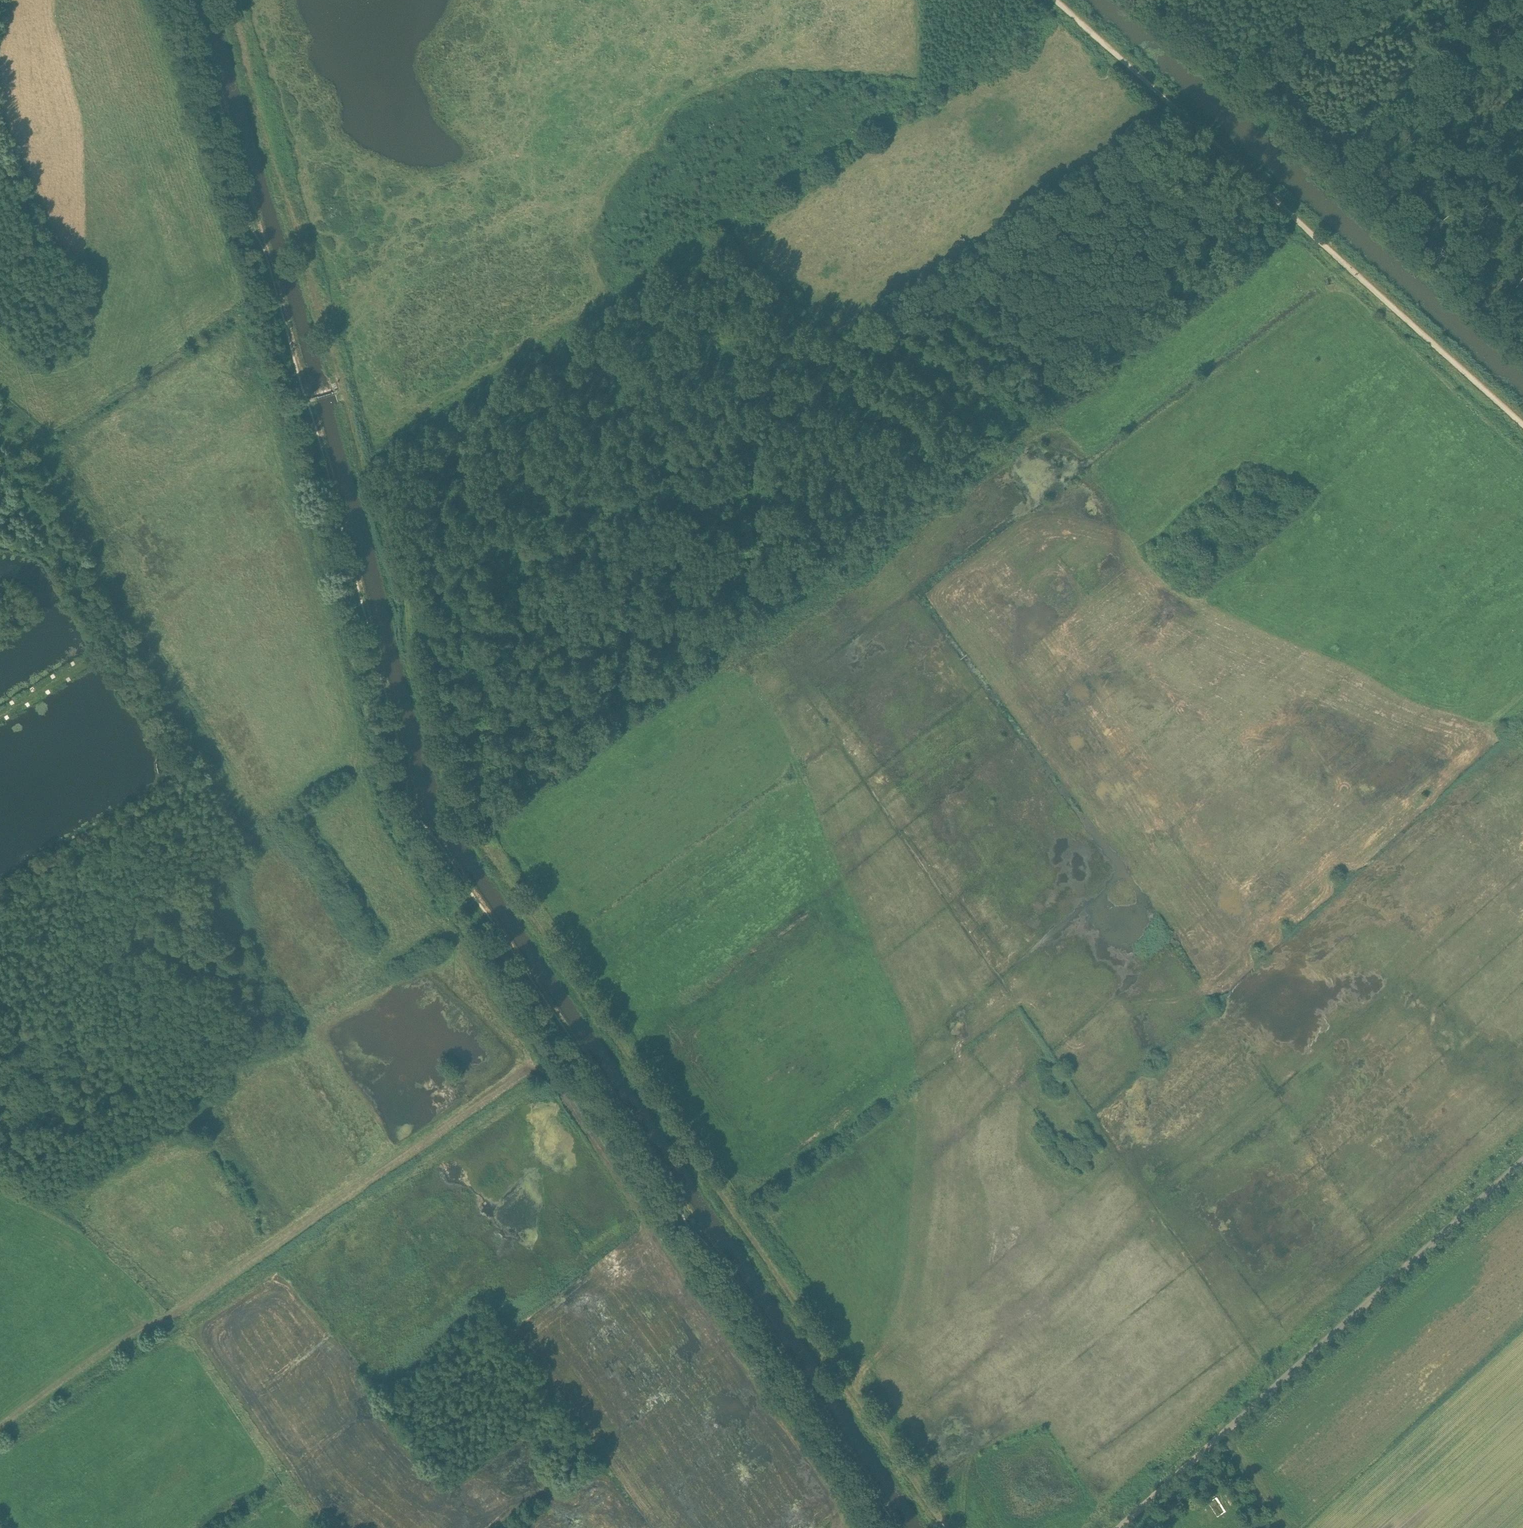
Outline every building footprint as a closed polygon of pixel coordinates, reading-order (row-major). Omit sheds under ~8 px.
[(418,800),(412,800),(415,809),(420,805),(418,800)] [(694,1217),(687,1218),(693,1227),(697,1221),(694,1217)] [(1223,1493),(1218,1497),(1220,1501),(1212,1506),(1219,1516),(1233,1507),(1223,1493)]
